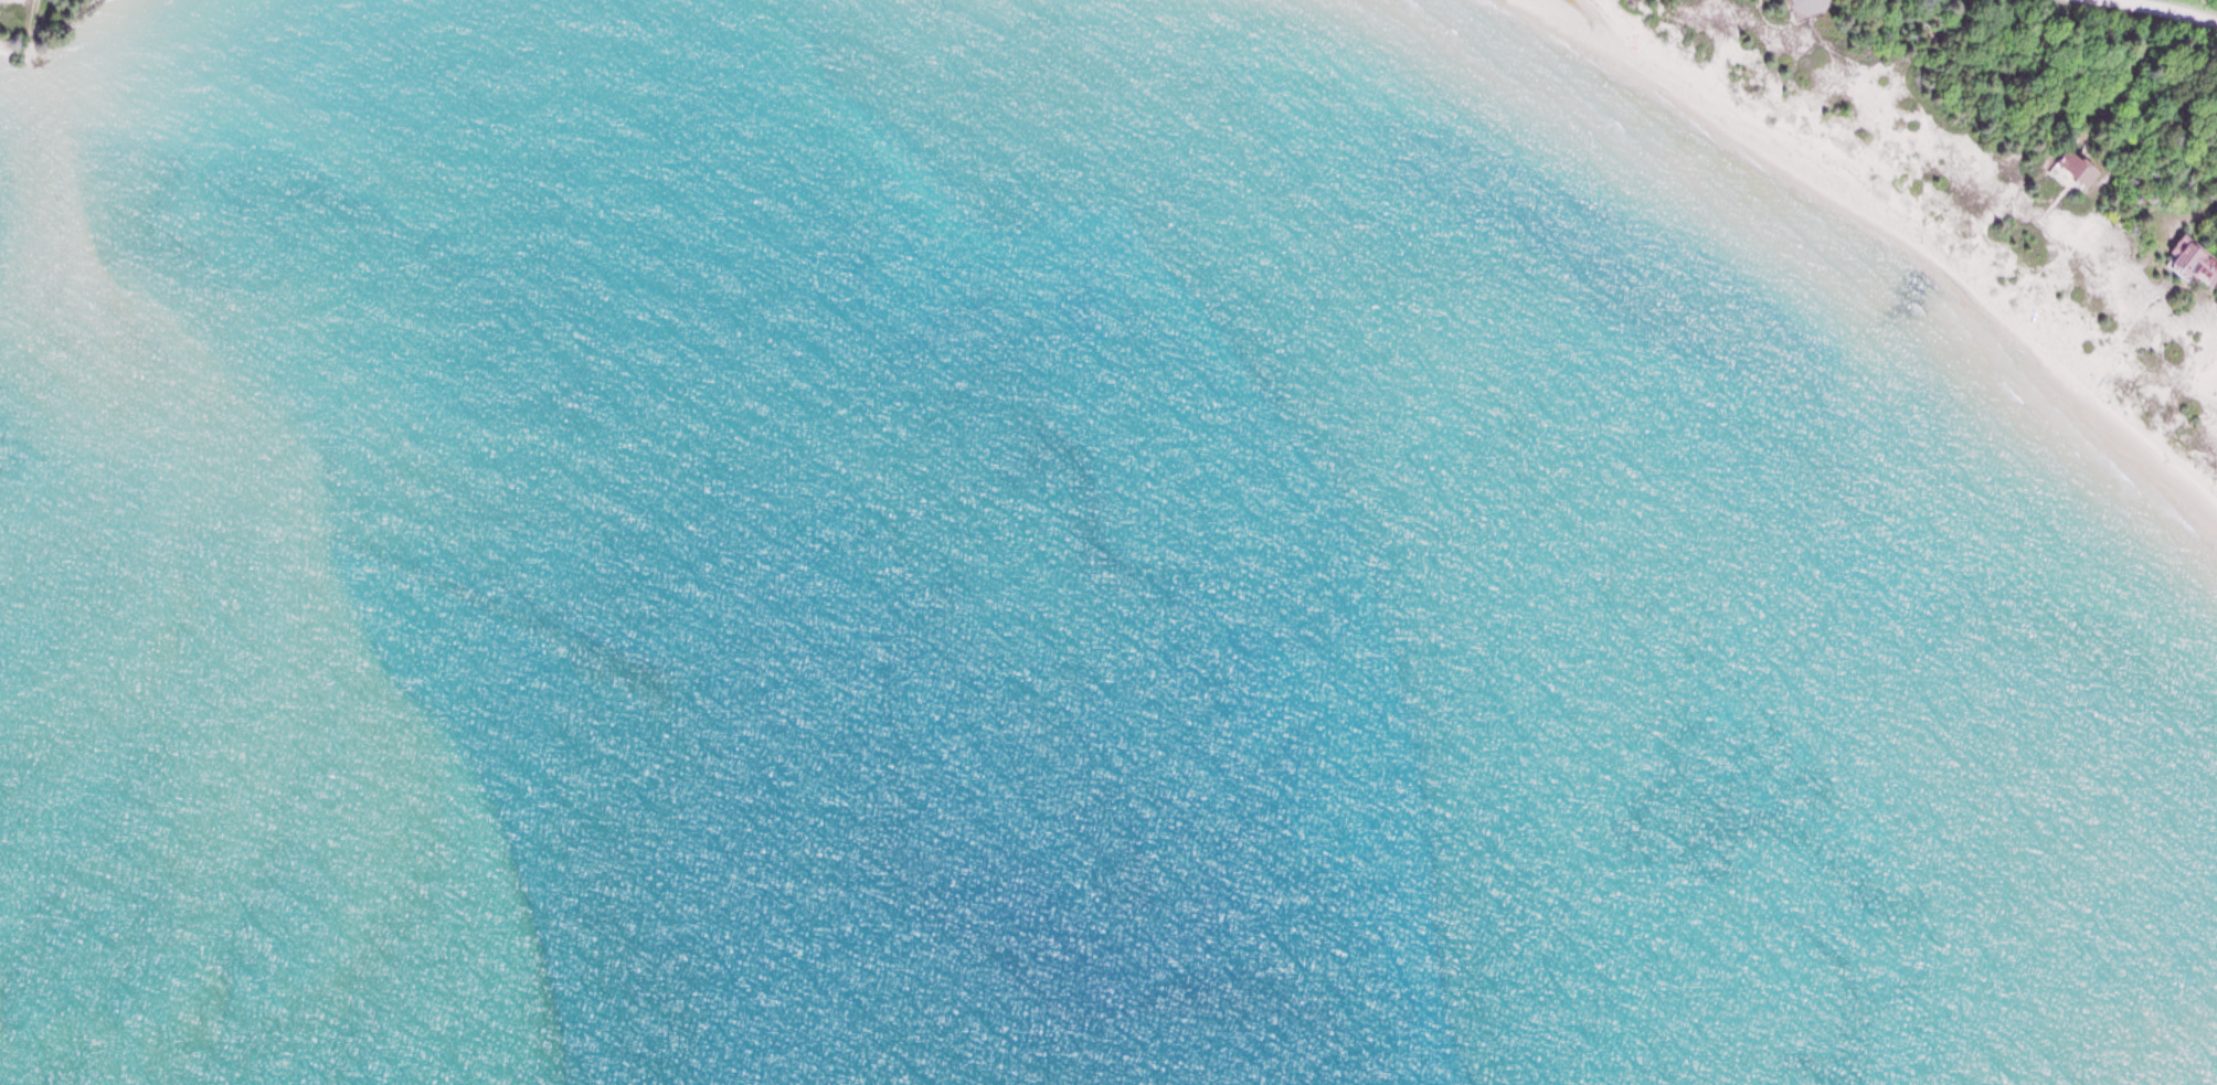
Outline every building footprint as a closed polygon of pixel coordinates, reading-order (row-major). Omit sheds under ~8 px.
[(1795,8),(1793,0),(1831,0),(1828,8),(1811,14),(1795,8)] [(2056,166),(2071,146),(2100,169),(2085,189),(2056,166)] [(2185,231),(2216,254),(2216,281),(2214,285),(2196,272),(2192,278),(2170,262),(2176,253),(2171,249),(2185,231)]
